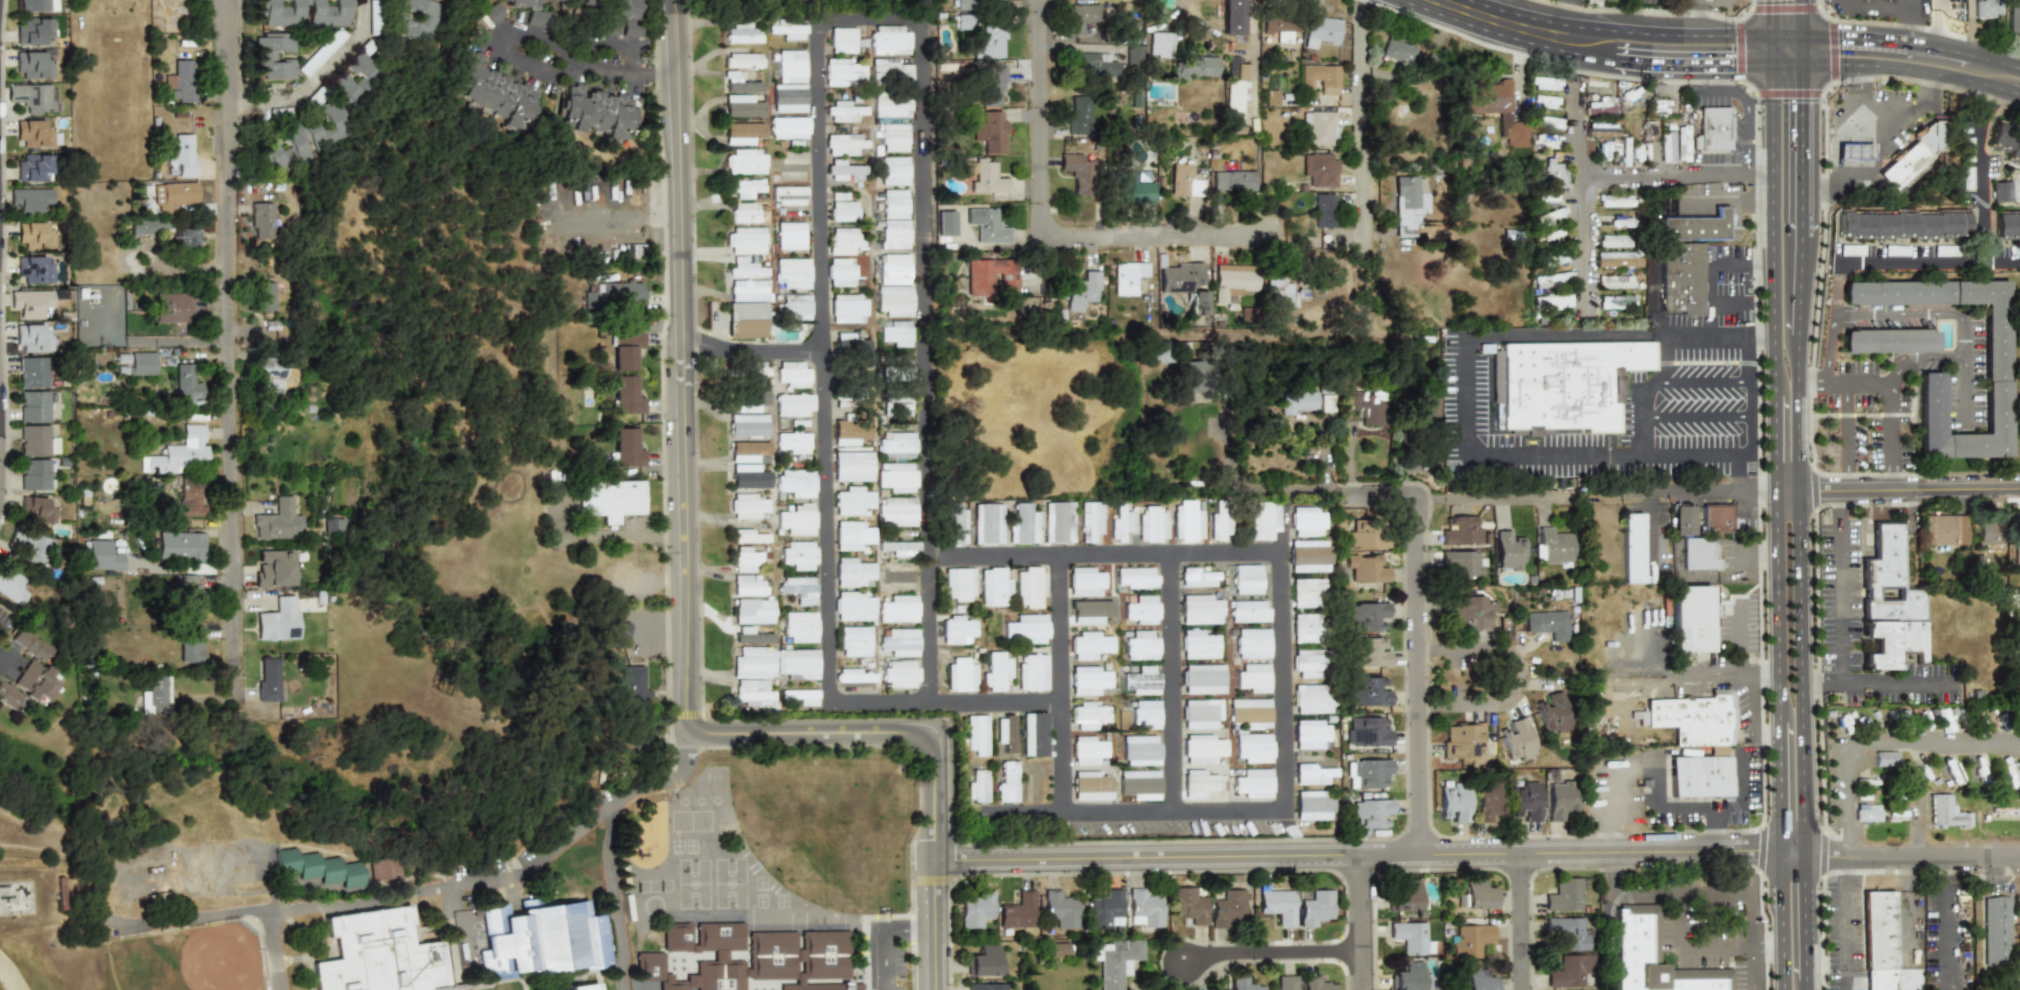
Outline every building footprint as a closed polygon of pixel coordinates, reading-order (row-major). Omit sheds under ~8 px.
[(19,12),(49,12),(49,0),(19,0),(19,12)] [(305,26),(305,25),(349,26),(350,0),(332,0),(332,2),(324,1),(324,0),(260,0),(260,25),(305,26)] [(443,4),(444,0),(404,0),(400,11),(397,9),(389,31),(427,45),(441,4),(443,4)] [(537,0),(505,0),(505,9),(537,8),(537,0)] [(636,38),(641,0),(579,0),(593,2),(590,18),(602,20),(600,33),(636,38)] [(971,0),(952,0),(952,9),(971,9),(971,0)] [(1974,18),(1999,18),(1999,0),(1973,0),(1974,18)] [(505,15),(495,1),(480,12),(491,26),(505,15)] [(1067,35),(1087,35),(1087,24),(1098,24),(1098,4),(1067,4),(1067,35)] [(2008,6),(2008,35),(2019,35),(2019,6),(2008,6)] [(525,23),(544,28),(548,14),(529,9),(525,23)] [(971,14),(952,14),(952,29),(971,29),(971,14)] [(1307,15),(1304,47),(1315,48),(1316,39),(1339,41),(1341,19),(1307,15)] [(1274,41),(1294,42),(1295,17),(1263,16),(1262,32),(1274,33),(1274,41)] [(806,39),(806,19),(769,19),(769,31),(777,31),(777,39),(806,39)] [(16,44),(49,44),(49,20),(16,20),(16,44)] [(727,43),(757,43),(757,21),(727,21),(727,43)] [(972,45),(972,58),(1004,58),(1004,24),(982,24),(982,45),(972,45)] [(872,26),(872,55),(910,55),(910,26),(872,26)] [(856,28),(831,28),(831,53),(856,53),(856,28)] [(1171,32),(1149,32),(1149,57),(1171,57),(1171,32)] [(294,79),(294,55),(294,33),(256,33),(255,79),(294,79)] [(1380,58),(1409,68),(1417,46),(1387,36),(1380,58)] [(1141,61),(1141,44),(1127,44),(1127,61),(1141,61)] [(540,88),(480,67),(485,55),(466,48),(454,81),(464,84),(459,97),(469,101),(467,106),(525,128),(540,88)] [(806,50),(777,50),(777,82),(806,82),(806,50)] [(15,70),(29,70),(29,78),(49,78),(49,51),(15,51),(15,70)] [(382,73),(358,51),(345,65),(359,78),(353,85),(340,72),(328,86),(351,107),(382,73)] [(762,53),(724,53),(724,68),(762,68),(762,53)] [(1114,75),(1114,53),(1079,53),(1079,75),(1114,75)] [(1218,56),(1176,56),(1176,78),(1218,78),(1218,56)] [(826,86),(855,86),(855,76),(864,76),(864,66),(856,66),(856,58),(826,58),(826,86)] [(872,59),(872,84),(911,84),(911,59),(872,59)] [(194,60),(175,60),(175,71),(164,71),(164,91),(175,91),(175,103),(194,103),(194,60)] [(967,63),(936,63),(936,74),(967,74),(967,63)] [(1248,64),(1234,64),(1234,77),(1227,77),(1226,119),(1242,119),(1242,81),(1248,81),(1248,64)] [(1339,65),(1301,65),(1301,85),(1320,85),(1320,94),(1339,94),(1339,65)] [(1004,66),(982,66),(982,105),(1004,106),(1004,66)] [(737,71),(725,70),(725,91),(760,92),(760,82),(737,81),(737,71)] [(1532,89),(1556,90),(1556,78),(1532,77),(1532,89)] [(1466,79),(1467,113),(1498,113),(1499,138),(1506,138),(1506,147),(1525,147),(1525,122),(1510,122),(1510,79),(1466,79)] [(1598,96),(1609,96),(1609,83),(1598,82),(1598,96)] [(626,141),(634,95),(565,83),(557,129),(626,141)] [(27,114),(58,114),(58,84),(7,84),(7,104),(27,104),(27,114)] [(807,112),(807,84),(773,84),(773,112),(807,112)] [(1265,105),(1278,105),(1278,90),(1265,90),(1265,105)] [(874,123),(889,123),(889,117),(910,116),(909,93),(874,93),(874,123)] [(725,117),(763,117),(763,104),(754,104),(754,94),(725,94),(725,117)] [(1532,105),(1557,108),(1558,98),(1533,95),(1532,105)] [(271,174),(352,135),(333,96),(312,106),(315,112),(255,141),(271,174)] [(1090,96),(1068,96),(1068,135),(1090,135),(1090,96)] [(1586,115),(1615,114),(1614,96),(1598,97),(1598,102),(1585,102),(1586,115)] [(866,101),(827,101),(827,121),(859,121),(859,113),(866,113),(866,101)] [(1440,126),(1440,101),(1426,101),(1426,126),(1440,126)] [(1729,107),(1699,107),(1699,132),(1693,132),(1693,150),(1729,150),(1729,107)] [(1006,111),(982,111),(983,121),(971,121),(972,142),(982,142),(982,154),(1007,154),(1006,111)] [(1303,146),(1337,146),(1337,111),(1303,111),(1303,146)] [(1953,139),(1934,115),(1910,135),(1913,140),(1875,171),(1890,190),(1953,139)] [(1560,130),(1562,119),(1535,116),(1533,127),(1560,130)] [(807,117),(770,117),(770,139),(807,139),(807,117)] [(49,119),(16,119),(16,146),(59,146),(59,129),(49,129),(49,119)] [(2003,151),(2010,126),(1993,120),(1985,145),(2003,151)] [(754,145),(754,134),(763,134),(763,122),(725,122),(725,145),(754,145)] [(1587,136),(1619,137),(1620,123),(1587,122),(1587,136)] [(908,151),(907,124),(881,124),(882,151),(908,151)] [(1688,126),(1676,126),(1676,161),(1688,161),(1688,126)] [(1673,132),(1660,132),(1661,163),(1674,163),(1673,132)] [(195,134),(174,134),(174,162),(175,162),(175,177),(195,177),(195,134)] [(861,135),(827,134),(826,155),(857,155),(857,147),(868,148),(869,140),(861,140),(861,135)] [(1560,136),(1535,135),(1534,147),(1560,147),(1560,136)] [(1658,142),(1646,142),(1648,166),(1659,165),(1658,142)] [(1836,159),(1869,159),(1868,143),(1836,143),(1836,159)] [(2019,166),(2019,148),(2007,144),(2002,161),(2019,166)] [(765,148),(727,148),(727,173),(765,173),(765,148)] [(1059,172),(1071,172),(1071,193),(1092,193),(1092,153),(1059,153),(1059,172)] [(1337,187),(1337,153),(1303,153),(1303,177),(1313,177),(1313,187),(1337,187)] [(16,181),(49,181),(49,155),(16,155),(16,181)] [(881,184),(908,185),(908,157),(882,157),(881,184)] [(1544,190),(1565,190),(1566,164),(1553,163),(1553,158),(1545,158),(1544,190)] [(1007,179),(996,179),(997,160),(967,160),(966,174),(971,174),(970,194),(992,194),(992,197),(997,197),(997,194),(1007,194),(1007,179)] [(857,161),(828,161),(828,181),(857,181),(857,161)] [(1202,196),(1202,176),(1193,176),(1193,163),(1171,163),(1171,196),(1202,196)] [(1968,166),(1958,167),(1958,190),(1969,190),(1968,166)] [(1212,191),(1254,191),(1254,171),(1212,171),(1212,191)] [(1394,236),(1421,236),(1421,175),(1394,175),(1394,236)] [(763,190),(763,179),(727,179),(727,198),(754,198),(754,190),(763,190)] [(1989,182),(1989,201),(2008,201),(2008,181),(1989,182)] [(197,206),(197,182),(161,182),(161,206),(197,206)] [(1155,183),(1124,183),(1124,203),(1155,203),(1155,183)] [(772,205),(806,205),(806,186),(772,186),(772,205)] [(42,214),(42,205),(52,205),(52,188),(10,188),(10,204),(19,204),(19,214),(42,214)] [(907,189),(883,189),(883,219),(907,218),(907,189)] [(832,221),(859,221),(859,200),(848,200),(848,193),(832,193),(832,221)] [(1314,227),(1333,227),(1333,193),(1314,193),(1314,227)] [(1638,195),(1599,196),(1599,207),(1638,206),(1638,195)] [(251,203),(251,237),(272,237),(272,203),(251,203)] [(730,223),(757,223),(757,203),(730,203),(730,223)] [(954,206),(936,206),(936,237),(954,237),(954,206)] [(1659,217),(1659,239),(1728,239),(1728,206),(1716,206),(1716,217),(1659,217)] [(1538,229),(1566,218),(1561,207),(1534,217),(1538,229)] [(975,243),(1008,242),(1008,227),(998,227),(998,208),(964,208),(964,223),(975,223),(975,243)] [(1835,210),(1835,237),(1963,238),(1963,211),(1835,210)] [(1992,212),(1991,237),(2019,237),(2019,213),(1992,212)] [(129,218),(129,234),(165,234),(165,218),(129,218)] [(1609,220),(1610,228),(1634,227),(1633,219),(1609,220)] [(909,249),(909,221),(882,221),(882,248),(909,249)] [(52,222),(18,222),(18,248),(52,248),(52,222)] [(776,249),(805,249),(805,223),(776,223),(776,249)] [(764,227),(727,227),(727,253),(764,253),(764,227)] [(831,253),(861,253),(861,227),(831,227),(831,253)] [(200,229),(176,229),(176,251),(200,251),(200,229)] [(1534,237),(1536,243),(1564,236),(1562,229),(1534,237)] [(1598,247),(1629,248),(1629,236),(1598,235),(1598,247)] [(1702,243),(1660,243),(1660,313),(1701,314),(1702,243)] [(1539,254),(1541,267),(1567,262),(1565,249),(1539,254)] [(1596,253),(1596,267),(1639,266),(1638,252),(1596,253)] [(880,253),(880,283),(911,283),(911,253),(880,253)] [(17,256),(17,283),(50,283),(50,256),(17,256)] [(765,276),(765,267),(753,267),(753,256),(728,256),(728,276),(765,276)] [(809,289),(809,258),(776,258),(776,289),(809,289)] [(828,286),(855,286),(855,258),(828,258),(828,286)] [(1018,259),(966,260),(967,293),(1019,292),(1018,259)] [(1147,262),(1114,262),(1114,295),(1137,295),(1137,274),(1147,274),(1147,262)] [(1215,302),(1229,302),(1229,292),(1257,292),(1257,264),(1215,264),(1215,302)] [(1159,266),(1159,293),(1191,292),(1191,314),(1206,314),(1205,266),(1159,266)] [(1067,280),(1067,310),(1086,311),(1086,301),(1095,301),(1096,290),(1103,290),(1103,271),(1084,270),(1084,280),(1067,280)] [(1267,303),(1292,303),(1292,271),(1267,271),(1267,303)] [(1533,276),(1534,286),(1569,283),(1568,273),(1533,276)] [(1632,287),(1632,275),(1600,276),(1600,289),(1632,287)] [(1337,302),(1337,277),(1306,277),(1306,302),(1337,302)] [(644,280),(598,280),(598,301),(644,301),(644,280)] [(730,301),(767,300),(766,280),(729,280),(730,301)] [(1918,457),(2007,457),(2006,280),(1840,281),(1840,305),(1983,304),(1984,434),(1942,435),(1941,372),(1918,372),(1918,457)] [(252,281),(252,311),(275,311),(275,281),(252,281)] [(913,316),(913,287),(878,287),(878,316),(913,316)] [(21,319),(42,319),(42,309),(53,309),(53,290),(10,290),(10,309),(21,309),(21,319)] [(192,292),(156,292),(156,321),(192,321),(192,292)] [(811,295),(788,295),(788,300),(783,300),(783,319),(811,319),(811,295)] [(831,295),(831,323),(867,323),(867,295),(831,295)] [(1571,308),(1570,295),(1531,296),(1532,310),(1571,308)] [(1599,309),(1634,309),(1634,295),(1599,296),(1599,309)] [(727,303),(728,338),(766,338),(765,302),(727,303)] [(881,321),(881,345),(912,345),(912,321),(881,321)] [(49,324),(16,324),(16,351),(49,351),(49,324)] [(1934,329),(1840,329),(1840,351),(1934,351),(1934,329)] [(612,332),(612,371),(633,371),(633,351),(642,351),(642,332),(612,332)] [(864,355),(864,333),(831,333),(831,355),(864,355)] [(1149,362),(1169,362),(1169,341),(1149,341),(1149,362)] [(1499,342),(1498,429),(1523,429),(1523,435),(1537,435),(1537,429),(1616,429),(1616,369),(1652,369),(1652,342),(1499,342)] [(155,376),(155,352),(130,352),(130,376),(155,376)] [(19,387),(49,387),(49,356),(19,356),(19,387)] [(283,399),(284,358),(253,357),(252,399),(283,399)] [(776,387),(809,387),(809,361),(775,362),(776,387)] [(768,362),(735,362),(735,377),(768,377),(768,362)] [(1176,392),(1204,392),(1204,362),(1176,362),(1176,392)] [(175,365),(175,406),(195,406),(195,397),(200,397),(200,383),(192,383),(192,365),(175,365)] [(911,366),(888,365),(887,382),(910,383),(911,366)] [(612,413),(644,413),(644,393),(634,393),(634,375),(612,375),(612,413)] [(836,408),(853,408),(853,400),(864,400),(864,382),(836,382),(836,408)] [(1312,410),(1312,390),(1279,390),(1279,410),(1312,410)] [(19,420),(49,420),(49,391),(19,391),(19,420)] [(1380,391),(1337,391),(1337,423),(1380,423),(1380,391)] [(763,410),(763,393),(736,393),(736,410),(763,410)] [(883,393),(883,415),(910,415),(910,393),(883,393)] [(1435,393),(1415,393),(1415,424),(1435,424),(1435,393)] [(776,415),(812,415),(812,394),(776,394),(776,415)] [(1315,395),(1316,412),(1329,412),(1328,395),(1315,395)] [(768,436),(768,414),(729,414),(729,436),(768,436)] [(834,445),(860,445),(860,437),(870,437),(870,419),(834,419),(834,445)] [(206,424),(184,424),(184,445),(163,445),(163,456),(144,456),(144,467),(206,467),(206,424)] [(20,456),(59,456),(59,435),(49,435),(49,425),(20,425),(20,456)] [(611,465),(645,465),(645,445),(636,445),(636,427),(611,427),(611,465)] [(776,432),(776,453),(808,453),(808,432),(776,432)] [(878,458),(915,458),(915,432),(878,432),(878,458)] [(769,441),(730,441),(730,462),(769,462),(769,441)] [(834,480),(872,480),(872,452),(834,452),(834,480)] [(21,490),(52,490),(52,459),(21,459),(21,490)] [(877,492),(915,492),(915,463),(885,463),(885,472),(877,472),(877,492)] [(731,488),(770,488),(770,464),(731,464),(731,488)] [(815,470),(776,470),(776,489),(785,489),(785,497),(815,497),(815,470)] [(577,480),(577,514),(601,514),(602,525),(618,525),(618,514),(644,514),(643,480),(577,480)] [(179,516),(203,516),(203,485),(179,485),(179,516)] [(872,486),(835,486),(835,515),(864,515),(864,505),(872,505),(872,486)] [(732,518),(768,518),(768,494),(732,494),(732,518)] [(290,495),(272,496),(273,516),(252,516),(253,538),(300,538),(299,516),(291,516),(290,495)] [(52,522),(52,496),(21,496),(21,522),(52,522)] [(915,497),(878,497),(878,526),(915,526),(915,497)] [(1172,540),(1202,540),(1202,510),(1193,510),(1193,500),(1172,500),(1172,540)] [(1073,542),(1073,501),(1044,501),(1044,542),(1073,542)] [(1079,542),(1092,542),(1092,533),(1101,533),(1101,501),(1079,501),(1079,542)] [(1001,543),(1001,502),(973,502),(973,543),(1001,543)] [(1037,512),(1028,512),(1028,502),(1009,502),(1009,543),(1037,543),(1037,512)] [(1279,502),(1250,502),(1250,539),(1270,539),(1270,530),(1279,530),(1279,502)] [(785,534),(814,534),(814,504),(787,504),(787,514),(776,514),(776,525),(785,525),(785,534)] [(945,504),(945,544),(966,544),(966,504),(945,504)] [(1731,504),(1701,504),(1701,532),(1731,532),(1731,504)] [(1130,505),(1109,505),(1109,541),(1120,541),(1120,532),(1130,532),(1130,505)] [(1692,505),(1672,505),(1672,534),(1692,534),(1692,505)] [(1166,542),(1166,506),(1138,506),(1138,542),(1166,542)] [(1291,536),(1325,536),(1325,506),(1291,506),(1291,536)] [(1230,509),(1210,509),(1210,540),(1230,540),(1230,509)] [(1642,512),(1623,512),(1623,582),(1642,582),(1642,512)] [(1963,515),(1918,515),(1918,544),(1963,544),(1963,515)] [(1481,545),(1481,516),(1451,516),(1451,526),(1440,526),(1440,545),(1481,545)] [(324,533),(344,532),(343,518),(324,519),(324,533)] [(2011,519),(2010,566),(2019,566),(2019,519),(2011,519)] [(864,529),(864,521),(836,521),(836,550),(864,550),(864,540),(873,540),(873,529),(864,529)] [(1901,522),(1872,522),(1872,559),(1860,559),(1860,637),(1871,638),(1871,652),(1860,652),(1860,669),(1892,670),(1892,652),(1913,652),(1912,661),(1920,661),(1921,590),(1900,590),(1901,522)] [(1974,543),(1998,543),(1998,522),(1974,522),(1974,543)] [(1386,527),(1348,527),(1348,549),(1386,549),(1386,527)] [(1536,563),(1571,563),(1571,534),(1558,534),(1558,527),(1536,527),(1536,563)] [(26,546),(24,559),(46,563),(51,536),(13,529),(10,543),(26,546)] [(732,543),(768,543),(768,529),(732,529),(732,543)] [(1522,540),(1513,540),(1513,530),(1495,530),(1495,570),(1522,570),(1522,540)] [(205,532),(157,532),(157,561),(205,561),(205,532)] [(1682,537),(1682,570),(1717,570),(1717,558),(1709,558),(1709,537),(1682,537)] [(123,550),(112,550),(112,539),(87,539),(87,569),(123,569),(123,550)] [(815,540),(781,540),(781,560),(788,560),(788,570),(815,570),(815,540)] [(1330,572),(1330,540),(1290,540),(1290,572),(1330,572)] [(878,554),(916,554),(916,542),(878,542),(878,554)] [(760,547),(733,547),(733,571),(760,571),(760,547)] [(255,549),(255,586),(293,586),(293,549),(255,549)] [(1482,550),(1440,550),(1440,566),(1451,566),(1451,576),(1482,576),(1482,550)] [(1355,582),(1388,582),(1388,564),(1377,564),(1377,554),(1344,554),(1344,573),(1355,573),(1355,582)] [(835,586),(873,587),(873,558),(836,558),(835,586)] [(1262,565),(1233,565),(1233,593),(1262,593),(1262,565)] [(15,599),(27,579),(6,566),(0,576),(0,590),(15,599)] [(1017,608),(1045,608),(1045,566),(1017,566),(1017,608)] [(980,606),(1001,606),(1001,597),(1010,597),(1010,576),(1001,576),(1001,567),(980,567),(980,606)] [(1103,567),(1070,567),(1070,596),(1103,596),(1103,567)] [(1157,567),(1116,567),(1116,588),(1157,588),(1157,567)] [(1181,586),(1219,586),(1219,567),(1181,567),(1181,586)] [(944,601),(974,601),(974,568),(944,568),(944,601)] [(915,571),(885,571),(885,582),(915,582),(915,571)] [(198,601),(198,575),(178,575),(178,601),(198,601)] [(734,576),(734,594),(765,594),(765,576),(734,576)] [(815,576),(777,576),(777,596),(796,596),(796,605),(815,605),(815,576)] [(1323,578),(1292,578),(1292,607),(1323,607),(1323,578)] [(197,620),(200,614),(209,593),(191,585),(179,611),(197,620)] [(1671,652),(1709,652),(1709,586),(1671,586),(1671,652)] [(835,620),(873,620),(873,592),(835,592),(835,620)] [(297,640),(297,595),(276,595),(276,608),(256,608),(256,640),(297,640)] [(917,595),(888,595),(888,604),(878,604),(878,622),(917,622),(917,595)] [(1157,624),(1157,595),(1135,595),(1135,604),(1124,604),(1124,624),(1157,624)] [(1221,595),(1181,595),(1181,624),(1221,624),(1221,595)] [(1451,630),(1495,630),(1495,595),(1451,595),(1451,630)] [(774,598),(735,598),(735,623),(774,623),(774,598)] [(1070,624),(1102,624),(1102,614),(1111,614),(1111,600),(1070,600),(1070,624)] [(1268,601),(1230,601),(1230,622),(1268,622),(1268,601)] [(1380,630),(1380,623),(1389,623),(1389,602),(1350,602),(1350,630),(1380,630)] [(1547,631),(1547,641),(1567,641),(1567,611),(1517,611),(1517,631),(1547,631)] [(816,642),(816,612),(783,612),(783,642),(816,642)] [(1320,613),(1292,613),(1292,642),(1320,642),(1320,613)] [(1047,614),(1012,614),(1012,624),(1001,624),(1001,644),(1047,644),(1047,614)] [(941,644),(974,644),(974,615),(941,615),(941,644)] [(1510,618),(1499,618),(1499,637),(1510,636),(1510,618)] [(181,661),(202,661),(202,624),(181,624),(181,661)] [(17,713),(27,697),(44,708),(63,677),(46,667),(57,650),(19,626),(9,642),(31,655),(12,686),(0,678),(0,702),(17,713)] [(870,656),(870,626),(839,626),(839,656),(870,656)] [(917,656),(917,629),(888,629),(888,638),(879,638),(879,647),(889,647),(889,656),(917,656)] [(1218,629),(1182,629),(1182,658),(1218,658),(1218,629)] [(1235,629),(1235,658),(1269,658),(1269,629),(1235,629)] [(1124,659),(1158,660),(1158,630),(1134,630),(1134,640),(1125,640),(1124,659)] [(1070,660),(1094,660),(1094,650),(1111,650),(1111,631),(1070,631),(1070,660)] [(1378,646),(1378,638),(1353,638),(1353,667),(1389,667),(1389,646),(1378,646)] [(0,656),(0,672),(14,681),(32,654),(11,641),(1,657),(0,656)] [(733,677),(774,677),(774,651),(761,651),(761,646),(738,646),(738,656),(732,657),(733,677)] [(817,649),(778,649),(778,679),(817,679),(817,649)] [(1292,649),(1292,678),(1322,678),(1322,649),(1292,649)] [(982,691),(1001,691),(1001,681),(1010,681),(1010,651),(982,651),(982,691)] [(1017,690),(1046,690),(1046,655),(1017,655),(1017,690)] [(258,701),(279,701),(279,658),(258,658),(258,701)] [(975,691),(975,658),(946,658),(946,691),(975,691)] [(917,688),(917,661),(882,661),(882,688),(917,688)] [(1224,664),(1182,664),(1182,694),(1224,694),(1224,664)] [(1268,665),(1235,665),(1235,693),(1268,693),(1268,665)] [(1108,666),(1071,666),(1071,695),(1099,695),(1099,685),(1108,685),(1108,666)] [(1158,666),(1134,666),(1134,674),(1122,674),(1122,694),(1158,694),(1158,666)] [(836,682),(875,682),(875,669),(836,669),(836,682)] [(170,674),(148,674),(148,693),(142,693),(142,714),(170,714),(170,674)] [(1350,705),(1389,705),(1389,686),(1380,686),(1380,676),(1358,676),(1358,685),(1350,685),(1350,705)] [(773,706),(773,691),(765,691),(765,679),(735,680),(736,702),(743,702),(743,707),(773,706)] [(1293,714),(1331,714),(1331,692),(1326,692),(1326,684),(1293,684),(1293,714)] [(1709,698),(1645,699),(1645,710),(1639,710),(1639,727),(1673,727),(1673,747),(1710,746),(1710,754),(1725,754),(1725,745),(1735,745),(1734,688),(1709,689),(1709,698)] [(817,706),(817,689),(782,689),(782,698),(798,698),(798,706),(817,706)] [(1535,704),(1543,734),(1572,727),(1563,690),(1544,695),(1546,702),(1535,704)] [(1182,729),(1220,729),(1220,699),(1182,699),(1182,729)] [(1228,699),(1228,720),(1237,720),(1237,730),(1270,730),(1270,699),(1228,699)] [(1160,730),(1160,700),(1131,700),(1131,720),(1140,720),(1140,730),(1160,730)] [(1108,701),(1071,701),(1071,731),(1097,731),(1097,720),(1108,720),(1108,701)] [(1022,757),(1047,757),(1047,712),(1022,712),(1022,757)] [(966,715),(966,756),(987,756),(987,715),(966,715)] [(1390,746),(1390,716),(1355,716),(1355,726),(1345,726),(1345,746),(1390,746)] [(1526,716),(1505,721),(1508,731),(1500,733),(1508,765),(1536,758),(1526,716)] [(1328,749),(1328,720),(1294,720),(1294,749),(1328,749)] [(1484,722),(1443,722),(1443,759),(1484,759),(1484,722)] [(1270,733),(1235,733),(1235,763),(1270,763),(1270,733)] [(1122,765),(1159,765),(1159,735),(1122,735),(1122,765)] [(1224,754),(1224,735),(1182,735),(1182,763),(1215,763),(1215,754),(1224,754)] [(1072,765),(1097,765),(1097,758),(1106,758),(1106,737),(1072,737),(1072,765)] [(1895,751),(1872,751),(1872,766),(1895,766),(1895,751)] [(1669,756),(1669,798),(1729,798),(1729,756),(1669,756)] [(1935,762),(1939,774),(1946,772),(1952,788),(1963,785),(1952,756),(1935,762)] [(1391,758),(1350,758),(1350,788),(1380,788),(1380,778),(1391,778),(1391,758)] [(1017,760),(997,760),(997,802),(1017,802),(1017,760)] [(2008,787),(2019,784),(2013,762),(2002,765),(2008,787)] [(1335,774),(1335,763),(1295,763),(1295,785),(1326,785),(1326,774),(1335,774)] [(967,802),(988,802),(987,787),(988,769),(967,769),(967,802)] [(1183,799),(1205,799),(1205,789),(1217,789),(1217,769),(1183,769),(1183,799)] [(1271,769),(1243,769),(1243,779),(1232,779),(1232,797),(1271,797),(1271,769)] [(1073,770),(1073,801),(1111,801),(1111,770),(1073,770)] [(1160,800),(1160,770),(1119,770),(1119,791),(1128,791),(1128,800),(1160,800)] [(1548,821),(1567,821),(1567,811),(1575,811),(1575,780),(1548,780),(1548,821)] [(1540,821),(1540,781),(1520,781),(1520,791),(1511,791),(1511,812),(1519,812),(1519,821),(1540,821)] [(1475,822),(1494,822),(1493,812),(1503,812),(1502,782),(1474,782),(1475,822)] [(1468,822),(1468,783),(1438,783),(1438,815),(1449,815),(1449,822),(1468,822)] [(1332,790),(1295,790),(1295,819),(1332,819),(1332,790)] [(1352,828),(1390,828),(1390,794),(1352,794),(1352,828)] [(1930,827),(1970,827),(1970,813),(1951,813),(1951,794),(1930,794),(1930,827)] [(1854,821),(1877,821),(1877,805),(1859,805),(1859,809),(1854,809),(1854,821)] [(364,886),(361,861),(340,864),(339,856),(318,859),(317,853),(296,855),(295,847),(274,850),(277,874),(298,871),(299,879),(320,877),(321,883),(341,881),(342,888),(364,886)] [(1543,889),(1543,910),(1582,910),(1582,877),(1553,877),(1553,889),(1543,889)] [(1482,878),(1465,878),(1465,888),(1457,888),(1457,908),(1493,908),(1493,888),(1482,888),(1482,878)] [(1420,879),(1399,879),(1399,889),(1389,889),(1389,910),(1420,910),(1420,879)] [(1194,925),(1205,925),(1205,897),(1193,897),(1193,886),(1172,886),(1173,916),(1194,916),(1194,925)] [(1120,888),(1098,888),(1098,898),(1087,898),(1087,926),(1120,926),(1120,888)] [(1161,926),(1161,898),(1150,898),(1150,888),(1128,888),(1128,926),(1161,926)] [(1243,918),(1243,889),(1221,888),(1221,899),(1210,899),(1210,927),(1231,927),(1231,918),(1243,918)] [(1321,926),(1321,916),(1332,916),(1332,889),(1310,889),(1310,900),(1299,900),(1299,926),(1321,926)] [(999,927),(1036,926),(1035,890),(1018,890),(1018,900),(1009,901),(1009,907),(999,907),(999,927)] [(1076,900),(1064,900),(1064,890),(1043,890),(1043,918),(1054,918),(1054,928),(1076,928),(1076,900)] [(1293,927),(1293,890),(1257,890),(1257,917),(1275,917),(1275,927),(1293,927)] [(1863,891),(1863,989),(1895,989),(1894,890),(1863,891)] [(993,891),(972,891),(972,901),(961,901),(961,929),(982,929),(982,918),(993,918),(993,891)] [(608,965),(601,913),(588,915),(585,896),(506,907),(505,900),(478,904),(490,982),(608,965)] [(1982,896),(1983,967),(2011,967),(2011,896),(1982,896)] [(324,938),(330,937),(333,957),(308,961),(312,989),(425,989),(425,988),(441,985),(435,942),(409,946),(403,904),(321,916),(324,938)] [(1658,904),(1614,904),(1615,989),(1732,989),(1732,969),(1659,969),(1658,904)] [(1586,917),(1545,917),(1545,928),(1556,928),(1556,950),(1586,950),(1586,917)] [(1430,931),(1421,931),(1421,921),(1388,921),(1388,944),(1399,944),(1399,954),(1430,954),(1430,931)] [(1482,957),(1482,946),(1493,946),(1492,924),(1457,924),(1457,935),(1449,935),(1450,958),(1482,957)] [(862,985),(852,985),(852,934),(746,935),(744,927),(666,929),(667,957),(645,957),(646,984),(662,983),(662,989),(862,989),(862,985)] [(1088,939),(1088,961),(1098,961),(1098,989),(1119,989),(1119,975),(1129,975),(1129,960),(1139,960),(1139,939),(1088,939)] [(1048,957),(1068,957),(1068,942),(1048,942),(1048,957)] [(968,976),(1003,976),(1003,964),(998,964),(998,944),(978,944),(978,955),(968,955),(968,976)] [(1545,987),(1581,987),(1581,975),(1589,975),(1589,954),(1555,954),(1555,976),(1545,976),(1545,987)] [(1429,970),(1419,970),(1419,960),(1402,960),(1402,972),(1392,972),(1392,989),(1429,989),(1429,970)] [(1493,976),(1483,976),(1483,968),(1465,968),(1465,989),(1493,989),(1493,976)] [(1296,975),(1279,975),(1279,985),(1269,985),(1269,989),(1296,989),(1296,975)] [(1263,986),(1252,986),(1252,977),(1231,977),(1231,989),(1263,989),(1263,986)] [(1336,986),(1325,986),(1325,977),(1304,977),(1304,989),(1336,989),(1336,986)]
